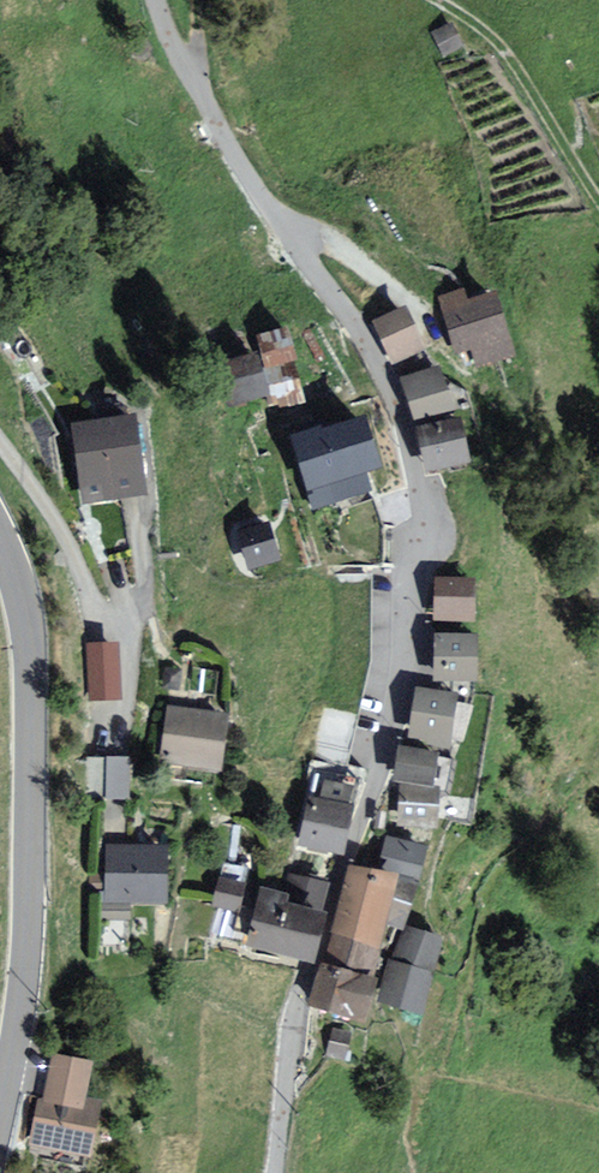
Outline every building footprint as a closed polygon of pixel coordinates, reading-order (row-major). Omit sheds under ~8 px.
[(460,27),(436,36),(445,61),(469,52),(460,27)] [(497,305),(455,315),(466,365),(509,355),(497,305)] [(417,311),(381,324),(396,364),(432,351),(417,311)] [(295,330),(264,338),(281,402),(312,394),(295,330)] [(453,368),(409,381),(423,426),(466,413),(453,368)] [(384,418),(303,442),(312,473),(274,484),(287,526),(327,515),(321,494),(399,471),(384,418)] [(150,422),(81,429),(90,508),(159,500),(150,422)] [(475,422),(426,432),(436,476),(485,465),(475,422)] [(250,563),(283,551),(268,506),(234,518),(250,563)] [(491,583),(447,580),(444,622),(488,625),(491,583)] [(494,640),(447,638),(445,685),(493,686),(494,640)] [(126,648),(91,649),(92,706),(128,705),(126,648)] [(473,700),(427,692),(418,741),(464,749),(473,700)] [(241,722),(174,712),(166,767),(233,776),(241,722)] [(454,759),(411,752),(406,782),(449,789),(454,759)] [(137,764),(90,762),(88,800),(136,803),(137,764)] [(457,796),(412,792),(408,829),(453,833),(457,796)] [(351,806),(312,797),(302,842),(341,851),(351,806)] [(182,847),(113,846),(112,906),(181,907),(182,847)] [(379,873),(352,866),(329,959),(380,972),(391,927),(403,879),(379,873)] [(280,893),(261,888),(246,947),(310,964),(324,912),(318,910),(325,883),(285,873),(280,893)] [(256,887),(228,881),(222,910),(250,916),(256,887)] [(454,942),(421,934),(409,931),(391,1006),(436,1017),(454,942)] [(374,981),(324,965),(312,1001),(362,1018),(374,981)] [(363,1036),(340,1030),(333,1059),(356,1065),(363,1036)] [(108,1065),(64,1058),(57,1103),(47,1102),(39,1152),(112,1163),(121,1105),(102,1102),(108,1065)]
